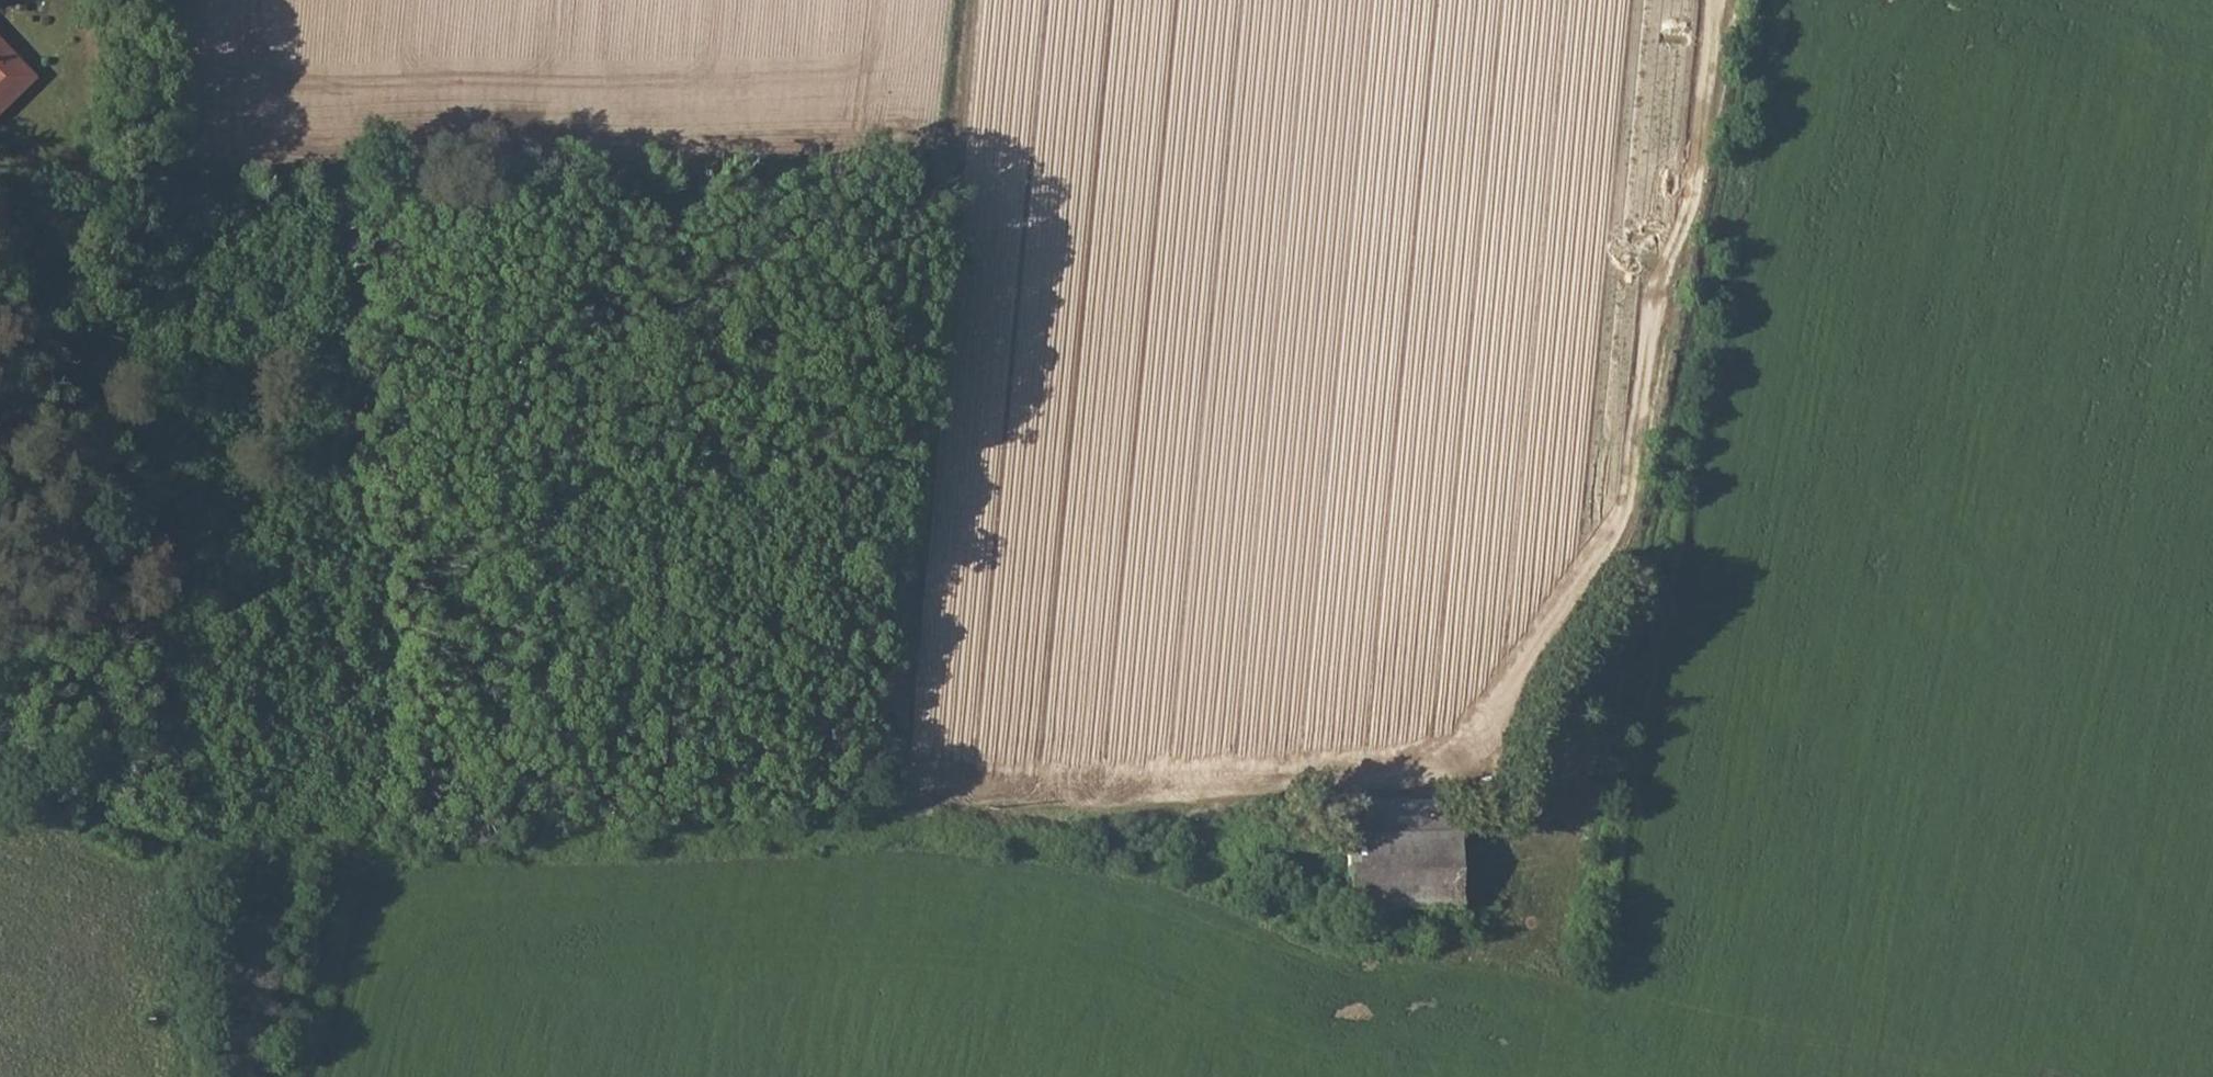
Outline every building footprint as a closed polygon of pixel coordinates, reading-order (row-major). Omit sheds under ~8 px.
[(46,82),(0,31),(0,124),(46,82)] [(1455,798),(1345,799),(1347,905),(1458,902),(1455,798)]
